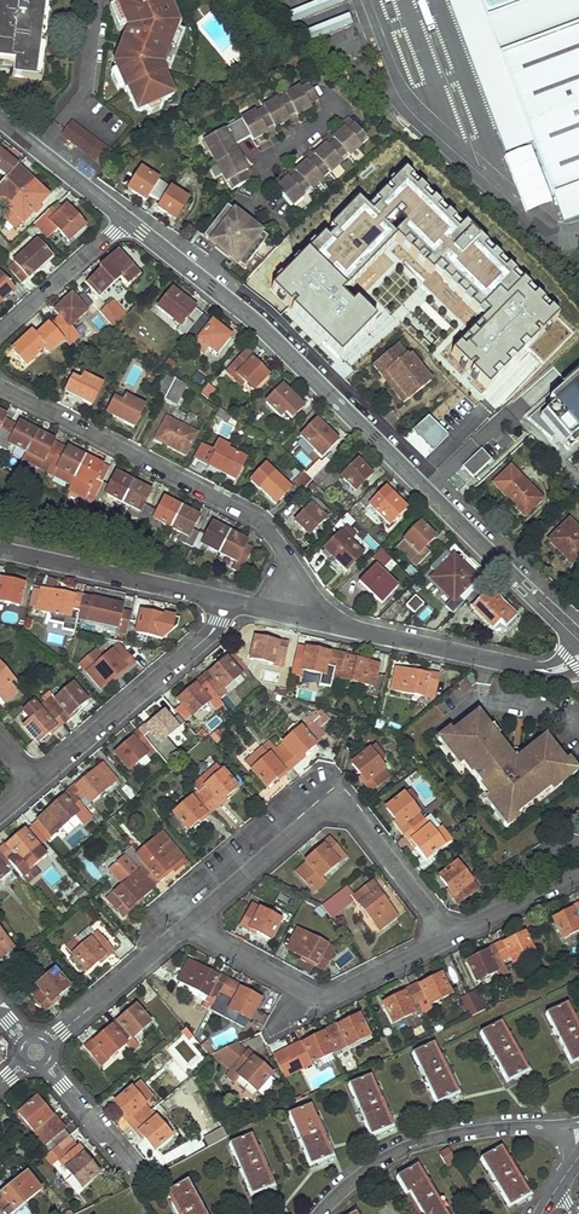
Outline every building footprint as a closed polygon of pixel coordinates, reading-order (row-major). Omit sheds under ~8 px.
[(12,69),(10,81),(41,85),(51,7),(46,7),(47,0),(0,0),(0,67),(12,69)] [(113,5),(115,10),(123,26),(124,32),(111,66),(113,70),(120,88),(122,91),(124,90),(134,113),(143,109),(144,105),(152,102),(156,103),(170,97),(162,79),(164,78),(160,69),(161,68),(166,53),(172,37),(176,28),(165,3),(164,0),(125,0),(113,5)] [(285,10),(315,0),(281,0),(285,10)] [(352,26),(343,0),(318,0),(287,11),(291,23),(301,19),(309,41),(352,26)] [(478,0),(446,0),(505,155),(532,145),(478,0)] [(532,145),(563,224),(578,218),(578,0),(478,0),(532,145)] [(111,12),(117,28),(123,26),(115,10),(111,12)] [(172,37),(166,53),(172,56),(178,39),(172,37)] [(166,53),(161,68),(166,70),(172,56),(166,53)] [(108,73),(115,89),(120,88),(113,70),(108,73)] [(307,83),(202,141),(230,191),(254,177),(250,169),(245,171),(232,146),(249,137),(251,140),(265,133),(267,137),(276,132),(274,128),(287,121),(289,125),(298,120),(296,116),(309,108),(311,113),(320,108),(307,83)] [(146,114),(158,109),(156,103),(152,102),(144,105),(143,109),(146,114)] [(348,118),(341,125),(344,129),(332,139),(329,135),(322,141),(325,145),(313,155),(310,152),(303,158),(306,162),(294,172),(291,168),(284,174),(287,178),(275,188),(290,206),(366,139),(348,118)] [(70,122),(60,135),(99,164),(109,152),(70,122)] [(5,178),(18,164),(19,163),(0,148),(0,173),(5,178)] [(35,180),(18,164),(5,178),(0,183),(0,203),(7,210),(35,180)] [(164,185),(141,169),(128,189),(144,200),(149,194),(155,198),(164,185)] [(23,225),(51,195),(35,180),(7,210),(1,216),(15,229),(21,223),(23,225)] [(164,185),(155,198),(162,202),(157,208),(174,220),(187,200),(164,185)] [(83,227),(66,208),(62,210),(56,204),(33,224),(39,231),(46,239),(57,230),(67,241),(83,227)] [(225,207),(202,237),(242,269),(266,239),(225,207)] [(32,237),(39,231),(33,224),(25,231),(32,237)] [(374,242),(367,231),(342,247),(349,258),(374,242)] [(10,245),(0,235),(0,255),(10,245)] [(49,256),(36,241),(14,261),(15,263),(9,269),(19,282),(26,275),(27,276),(49,256)] [(393,241),(383,250),(399,268),(409,258),(393,241)] [(126,286),(137,276),(117,253),(98,270),(100,272),(88,284),(99,296),(119,278),(126,286)] [(311,280),(282,254),(264,274),(291,300),(311,280)] [(423,270),(413,259),(401,270),(410,280),(423,270)] [(13,290),(0,276),(0,302),(13,290)] [(192,326),(202,314),(171,290),(158,307),(174,321),(178,315),(192,326)] [(525,352),(552,335),(524,294),(498,312),(525,352)] [(68,326),(85,312),(71,295),(54,311),(68,326)] [(112,326),(124,314),(111,300),(99,311),(112,326)] [(379,317),(371,305),(364,311),(371,322),(379,317)] [(215,354),(230,337),(202,314),(192,326),(183,336),(190,342),(195,337),(215,354)] [(377,361),(349,321),(334,332),(361,372),(377,361)] [(25,366),(51,342),(41,330),(34,336),(31,333),(11,350),(25,366)] [(436,343),(431,336),(423,340),(439,362),(446,357),(441,350),(444,348),(439,341),(436,343)] [(408,360),(398,347),(374,367),(383,378),(388,375),(409,401),(431,382),(411,358),(408,360)] [(252,391),(268,376),(253,361),(255,359),(247,352),(235,364),(241,370),(236,375),(252,391)] [(164,399),(174,378),(164,371),(152,393),(164,399)] [(90,405),(101,384),(84,376),(81,383),(72,378),(65,392),(90,405)] [(175,406),(185,385),(174,378),(164,399),(175,406)] [(552,398),(528,419),(551,439),(554,437),(565,449),(578,436),(578,379),(554,401),(552,398)] [(291,418),(303,407),(283,387),(266,404),(279,417),(285,412),(291,418)] [(132,427),(143,406),(126,397),(122,404),(114,400),(107,413),(132,427)] [(211,430),(230,436),(236,417),(217,411),(211,430)] [(10,423),(2,419),(3,416),(0,414),(0,442),(10,423)] [(185,455),(195,434),(166,418),(155,439),(185,455)] [(326,453),(337,441),(317,421),(301,438),(314,451),(320,446),(326,453)] [(35,433),(18,424),(17,427),(10,423),(0,442),(0,448),(4,450),(7,445),(25,454),(35,433)] [(59,447),(51,443),(52,442),(35,433),(25,454),(22,460),(46,472),(59,447)] [(70,484),(84,458),(66,449),(65,450),(59,447),(46,472),(70,484)] [(234,480),(245,459),(227,449),(223,457),(215,453),(208,466),(234,480)] [(473,480),(492,462),(481,450),(462,468),(473,480)] [(101,483),(108,471),(84,458),(70,484),(68,489),(92,501),(95,497),(101,483)] [(355,491),(371,474),(358,461),(352,465),(346,460),(335,471),(355,491)] [(312,480),(324,468),(318,461),(306,474),(312,480)] [(544,500),(511,466),(492,485),(525,519),(544,500)] [(301,491),(312,480),(306,474),(304,472),(293,483),(301,491)] [(274,504),(289,489),(274,474),(259,489),(274,504)] [(122,504),(132,483),(115,475),(108,486),(101,483),(95,497),(100,500),(104,495),(122,504)] [(142,522),(150,508),(142,504),(148,492),(132,483),(122,504),(129,508),(138,512),(135,518),(142,522)] [(389,525),(405,508),(392,495),(386,500),(374,487),(363,498),(389,525)] [(308,536),(323,521),(311,507),(314,502),(309,497),(295,511),(300,517),(295,523),(308,536)] [(170,529),(180,508),(163,499),(157,512),(150,508),(142,522),(148,526),(152,519),(170,529)] [(135,518),(138,512),(129,508),(127,514),(135,518)] [(191,547),(198,533),(191,530),(197,517),(180,508),(170,529),(186,537),(185,543),(191,547)] [(569,520),(546,542),(571,568),(578,560),(578,530),(569,520)] [(218,554),(229,533),(212,524),(205,537),(198,533),(191,547),(197,550),(201,545),(218,554)] [(422,562),(430,553),(426,548),(436,537),(422,524),(401,545),(415,559),(414,560),(419,564),(422,562)] [(346,574),(364,556),(349,542),(356,535),(346,526),(322,551),(346,574)] [(238,572),(251,547),(244,543),(245,541),(229,533),(218,554),(235,563),(232,568),(238,572)] [(378,564),(388,555),(381,548),(372,557),(378,564)] [(428,570),(437,560),(430,553),(422,562),(428,570)] [(479,587),(482,584),(454,557),(433,579),(453,600),(458,596),(464,602),(466,601),(479,587)] [(380,607),(398,590),(376,567),(358,584),(380,607)] [(23,585),(3,581),(3,578),(0,577),(0,600),(19,605),(23,585)] [(516,618),(488,590),(486,593),(479,587),(466,601),(472,607),(470,609),(493,630),(499,625),(505,630),(516,618)] [(77,612),(81,595),(63,591),(62,594),(41,589),(36,609),(66,616),(69,609),(77,612)] [(117,627),(121,608),(101,603),(101,600),(81,595),(77,612),(76,618),(117,627)] [(415,615),(423,606),(415,598),(407,607),(415,615)] [(168,631),(171,616),(161,614),(160,616),(140,612),(136,632),(157,637),(159,630),(168,631)] [(505,630),(499,625),(493,630),(499,636),(505,630)] [(281,666),(285,643),(275,640),(274,643),(253,638),(249,659),(281,666)] [(118,676),(133,664),(118,646),(88,673),(100,688),(117,675),(118,676)] [(332,678),(337,653),(326,651),(325,654),(305,649),(301,671),(332,678)] [(372,686),(377,665),(356,660),(356,658),(337,653),(332,678),(372,686)] [(224,691),(241,676),(227,660),(211,673),(210,672),(201,678),(220,700),(227,695),(224,691)] [(21,687),(0,663),(0,697),(4,701),(21,687)] [(433,698),(437,675),(418,671),(417,674),(395,669),(390,689),(433,698)] [(212,707),(220,700),(201,678),(193,686),(194,688),(178,701),(192,718),(209,704),(212,707)] [(462,679),(457,684),(463,692),(469,687),(462,679)] [(70,714),(85,701),(72,686),(56,700),(52,697),(46,703),(64,724),(72,717),(70,714)] [(276,695),(284,699),(286,690),(277,689),(276,695)] [(56,730),(64,724),(46,703),(45,702),(39,707),(35,702),(25,711),(33,720),(25,726),(38,742),(54,728),(56,730)] [(319,713),(327,722),(330,720),(321,711),(319,713)] [(163,743),(178,730),(165,713),(149,726),(147,724),(138,731),(157,753),(158,755),(166,748),(163,743)] [(315,733),(327,722),(319,713),(306,724),(314,734),(315,733)] [(443,739),(462,763),(488,796),(506,820),(548,788),(570,771),(545,738),(524,753),(526,756),(519,762),(506,757),(501,750),(503,748),(477,714),(444,739),(443,739)] [(320,738),(315,733),(314,734),(306,724),(300,729),(313,744),(320,738)] [(299,758),(314,745),(313,744),(300,729),(276,749),(292,768),(300,760),(299,758)] [(148,760),(157,753),(138,731),(130,739),(131,741),(116,755),(129,771),(146,757),(148,760)] [(458,766),(462,763),(443,739),(444,739),(441,735),(437,739),(458,766)] [(275,750),(271,743),(264,749),(263,747),(245,761),(266,786),(281,774),(283,775),(292,768),(276,749),(275,750)] [(378,761),(383,756),(375,746),(353,764),(366,780),(363,783),(370,792),(389,776),(378,761)] [(85,809),(116,782),(102,766),(86,780),(84,777),(69,790),(85,809)] [(215,779),(223,772),(218,766),(209,772),(215,779)] [(570,771),(548,788),(551,792),(576,772),(573,768),(570,771)] [(221,800),(235,788),(223,772),(215,779),(199,792),(214,810),(222,803),(221,800)] [(83,822),(90,816),(85,809),(69,790),(54,803),(55,806),(39,819),(53,836),(78,816),(83,822)] [(206,817),(214,810),(199,792),(175,812),(187,828),(203,815),(206,817)] [(404,835),(423,820),(404,795),(387,808),(400,825),(398,827),(404,835)] [(488,796),(484,799),(505,827),(509,824),(506,820),(488,796)] [(450,840),(430,815),(423,820),(404,835),(410,843),(413,841),(426,858),(450,840)] [(47,858),(24,831),(5,847),(3,845),(0,848),(0,856),(13,871),(27,887),(40,875),(35,869),(47,858)] [(159,849),(169,841),(162,833),(152,841),(159,849)] [(319,879),(343,857),(328,838),(320,845),(322,847),(304,862),(305,863),(296,871),(304,882),(314,873),(319,879)] [(184,861),(185,860),(169,841),(159,849),(152,841),(136,855),(130,848),(123,854),(125,855),(138,871),(140,870),(155,887),(172,872),(174,875),(187,864),(184,861)] [(156,889),(155,887),(140,870),(138,871),(125,855),(107,870),(120,887),(105,899),(122,920),(138,907),(136,905),(156,889)] [(13,871),(0,856),(0,883),(13,871)] [(457,903),(476,888),(457,863),(440,876),(453,893),(451,895),(457,903)] [(308,887),(319,879),(314,873),(304,882),(308,887)] [(379,928),(395,916),(382,899),(384,897),(372,881),(354,895),(379,928)] [(344,898),(351,893),(347,886),(339,892),(344,898)] [(339,911),(348,904),(344,898),(339,892),(330,899),(339,911)] [(331,917),(339,911),(330,899),(321,905),(331,917)] [(578,922),(578,905),(578,904),(570,909),(570,911),(553,920),(563,939),(578,930),(578,927),(577,923),(578,922)] [(284,923),(289,914),(275,907),(270,915),(252,905),(241,925),(250,930),(251,928),(270,938),(280,920),(284,923)] [(322,970),(333,949),(298,931),(288,948),(306,958),(306,961),(322,970)] [(12,947),(0,932),(0,957),(12,947)] [(112,952),(96,934),(81,947),(74,938),(65,946),(72,954),(86,971),(102,958),(103,959),(112,952)] [(505,967),(533,953),(524,934),(506,944),(504,941),(495,946),(505,967)] [(499,976),(508,972),(505,967),(495,946),(485,950),(485,953),(467,963),(477,981),(497,971),(499,976)] [(214,1002),(226,980),(208,971),(207,973),(189,963),(180,979),(205,993),(200,1004),(210,1010),(214,1002)] [(52,1000),(67,987),(54,971),(30,991),(45,1009),(54,1002),(52,1000)] [(429,1004),(449,995),(440,977),(421,985),(420,983),(411,987),(418,1002),(426,998),(429,1004)] [(249,1020),(259,1001),(241,991),(242,989),(226,980),(214,1002),(249,1020)] [(411,987),(397,995),(398,997),(384,1004),(393,1023),(413,1013),(415,1018),(424,1014),(418,1002),(411,987)] [(477,1012),(486,1008),(477,989),(468,994),(477,1012)] [(578,1058),(578,1028),(567,1005),(548,1014),(572,1062),(578,1058)] [(126,1044),(150,1023),(137,1007),(121,1020),(120,1019),(111,1026),(113,1028),(126,1044)] [(345,1024),(343,1021),(322,1032),(323,1034),(333,1053),(367,1036),(358,1017),(345,1024)] [(507,1080),(526,1070),(500,1022),(481,1033),(507,1080)] [(102,1065),(126,1044),(113,1028),(97,1041),(95,1040),(86,1047),(102,1065)] [(303,1068),(333,1053),(323,1034),(304,1044),(303,1042),(293,1046),(303,1068)] [(206,1043),(199,1048),(206,1056),(210,1052),(206,1043)] [(436,1103),(457,1093),(434,1045),(414,1054),(436,1103)] [(293,1046),(289,1048),(297,1064),(300,1069),(303,1068),(293,1046)] [(289,1048),(273,1057),(280,1072),(297,1064),(289,1048)] [(254,1092),(268,1075),(253,1061),(254,1059),(247,1053),(229,1074),(236,1081),(238,1078),(254,1092)] [(369,1135),(390,1126),(370,1076),(349,1085),(369,1135)] [(132,1127),(152,1111),(143,1101),(149,1095),(140,1084),(116,1103),(128,1118),(126,1120),(132,1127)] [(152,1111),(158,1106),(149,1095),(143,1101),(152,1111)] [(70,1136),(52,1114),(50,1115),(37,1099),(20,1113),(51,1151),(70,1136)] [(172,1136),(178,1130),(158,1106),(152,1111),(172,1136)] [(309,1165),(329,1155),(309,1106),(289,1114),(309,1165)] [(155,1150),(172,1136),(152,1111),(132,1127),(139,1135),(141,1134),(155,1150)] [(70,1136),(51,1151),(45,1156),(53,1166),(59,1160),(62,1163),(79,1148),(70,1136)] [(250,1194),(271,1186),(250,1136),(229,1144),(250,1194)] [(83,1187),(98,1174),(85,1157),(86,1155),(79,1148),(62,1163),(83,1187)] [(439,1152),(445,1164),(454,1160),(448,1148),(439,1152)] [(509,1206),(528,1194),(500,1148),(481,1159),(509,1206)] [(415,1166),(397,1177),(407,1194),(409,1194),(422,1213),(445,1213),(415,1166)] [(27,1174),(11,1186),(9,1185),(0,1193),(0,1205),(4,1210),(7,1213),(11,1213),(16,1210),(40,1189),(27,1174)] [(186,1181),(167,1192),(179,1213),(204,1213),(186,1181)]
